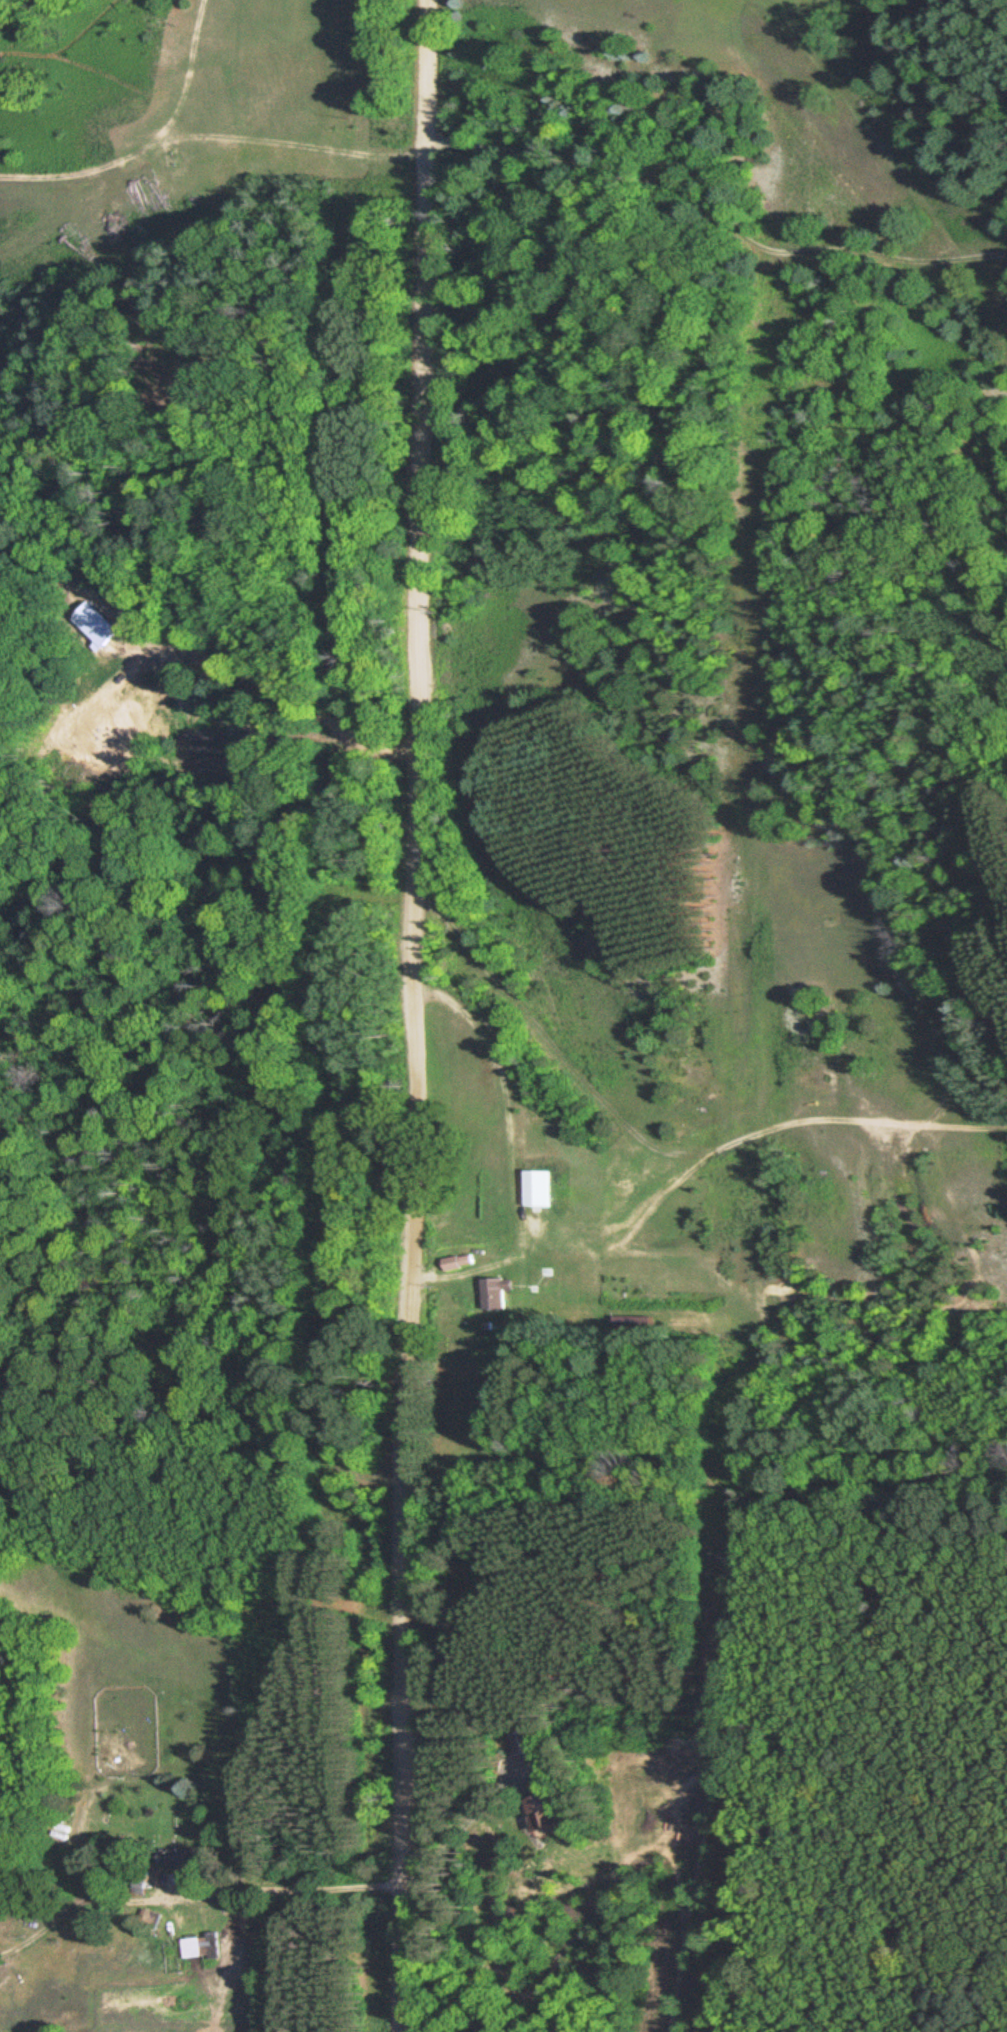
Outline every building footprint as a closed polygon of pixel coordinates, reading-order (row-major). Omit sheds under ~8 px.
[(554,1209),(554,1171),(529,1171),(528,1208),(554,1209)] [(476,1263),(472,1252),(444,1262),(448,1272),(476,1263)] [(485,1280),(485,1310),(507,1310),(507,1291),(517,1291),(517,1280),(485,1280)] [(556,1778),(534,1787),(546,1817),(541,1819),(547,1834),(575,1823),(556,1778)] [(205,1848),(163,1848),(163,1867),(205,1867),(205,1848)] [(161,1923),(164,1913),(145,1908),(143,1918),(161,1923)] [(222,1958),(222,1933),(210,1933),(210,1958),(222,1958)] [(185,1938),(186,1959),(207,1958),(206,1936),(185,1938)]
